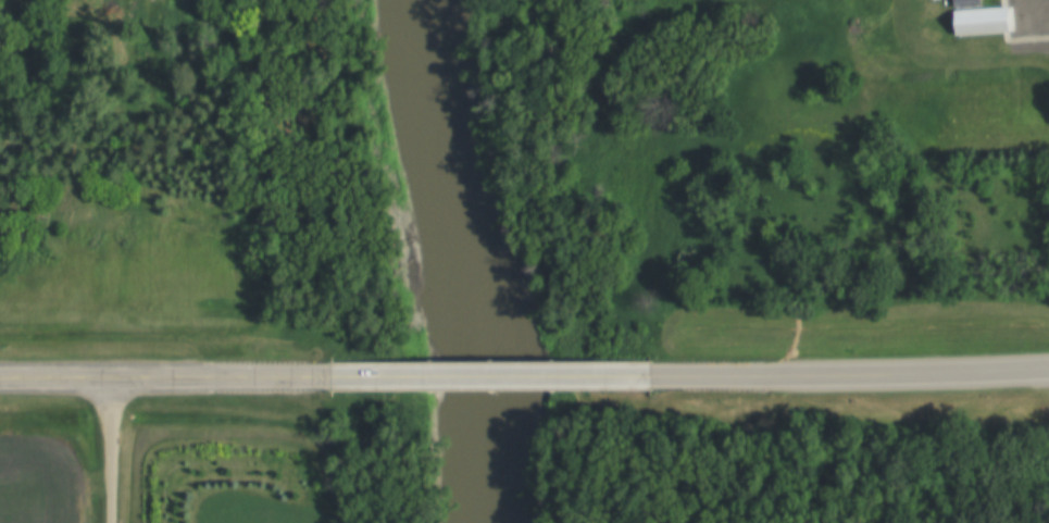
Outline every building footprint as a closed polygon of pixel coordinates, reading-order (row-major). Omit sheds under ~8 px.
[(1007,8),(943,11),(944,37),(1008,34),(1007,8)]
